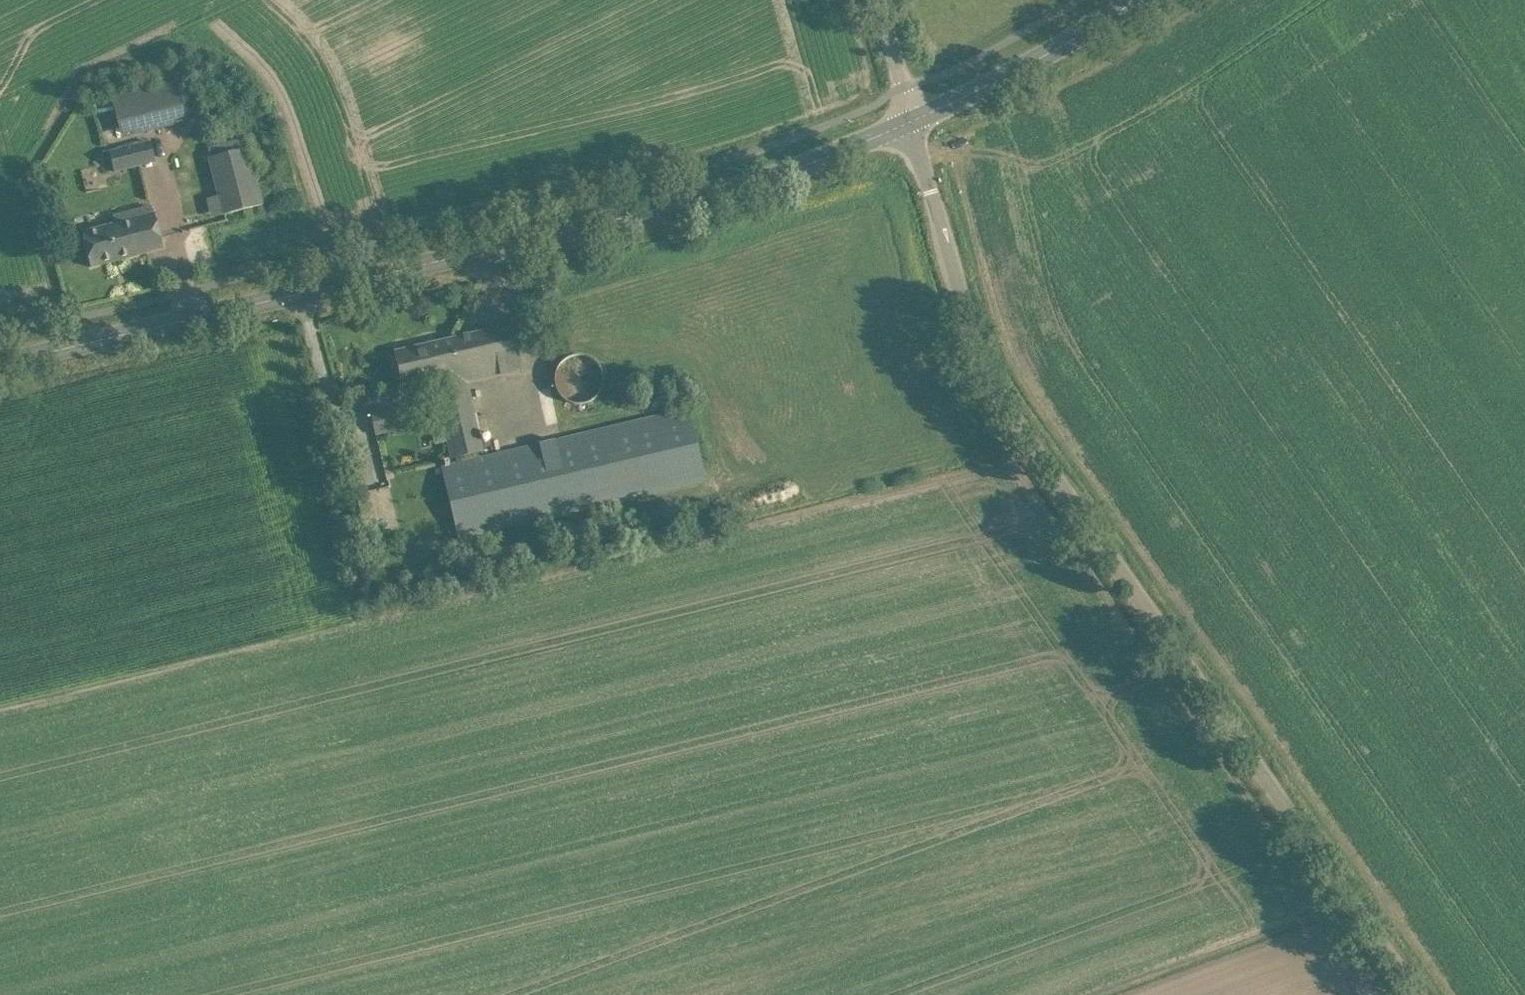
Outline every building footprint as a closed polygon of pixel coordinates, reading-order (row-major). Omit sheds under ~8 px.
[(113,100),(121,133),(186,116),(177,83),(113,100)] [(209,147),(212,159),(224,214),(263,204),(251,151),(246,152),(242,139),(209,147)] [(129,147),(134,166),(142,164),(137,145),(129,147)] [(82,232),(91,267),(164,248),(155,213),(154,213),(152,206),(134,210),(136,218),(82,232)] [(511,324),(395,351),(400,370),(403,383),(427,378),(430,390),(436,389),(452,457),(456,456),(458,463),(442,466),(459,538),(676,487),(705,481),(688,408),(659,415),(480,457),(479,451),(483,450),(467,382),(521,369),(515,343),(511,324)] [(555,378),(555,380),(555,382),(555,384),(556,386),(556,388),(557,390),(558,392),(559,393),(560,395),(562,396),(563,398),(565,399),(567,400),(569,401),(571,402),(573,403),(577,403),(579,403),(583,403),(585,403),(589,401),(591,400),(592,399),(594,398),(596,396),(597,395),(598,393),(599,391),(600,389),(601,387),(602,385),(602,383),(602,381),(602,379),(602,377),(602,375),(601,373),(601,371),(599,367),(598,366),(595,363),(594,361),(592,360),(590,359),(588,358),(584,357),(580,356),(578,356),(576,356),(574,356),(570,357),(568,358),(565,360),(563,362),(562,363),(560,364),(559,366),(558,368),(557,370),(556,372),(556,374),(555,376),(555,378)] [(373,413),(378,433),(406,427),(402,407),(373,413)]
